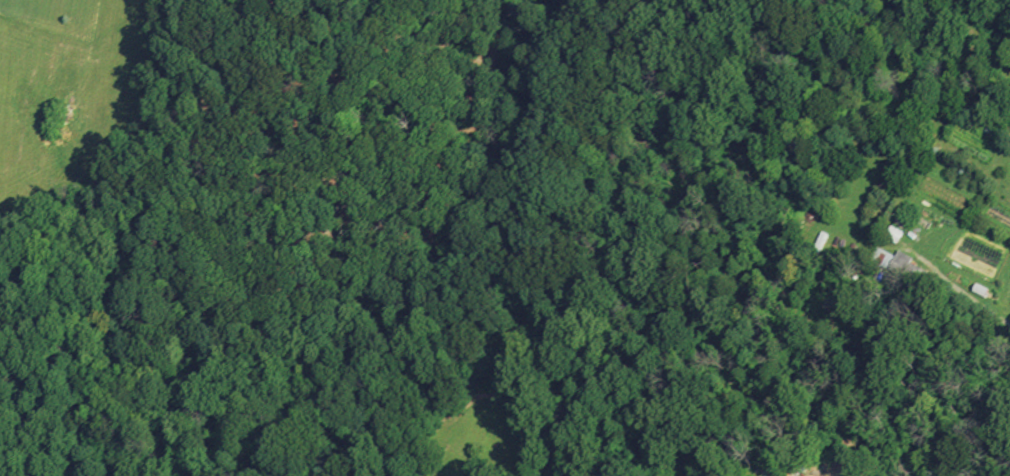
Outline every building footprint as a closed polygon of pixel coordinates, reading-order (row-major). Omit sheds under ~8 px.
[(892,224),(898,213),(911,221),(905,231),(892,224)] [(883,235),(890,225),(902,233),(895,243),(883,235)] [(897,251),(895,255),(877,246),(869,261),(920,288),(930,269),(897,251)] [(971,291),(975,283),(990,290),(986,298),(971,291)]
